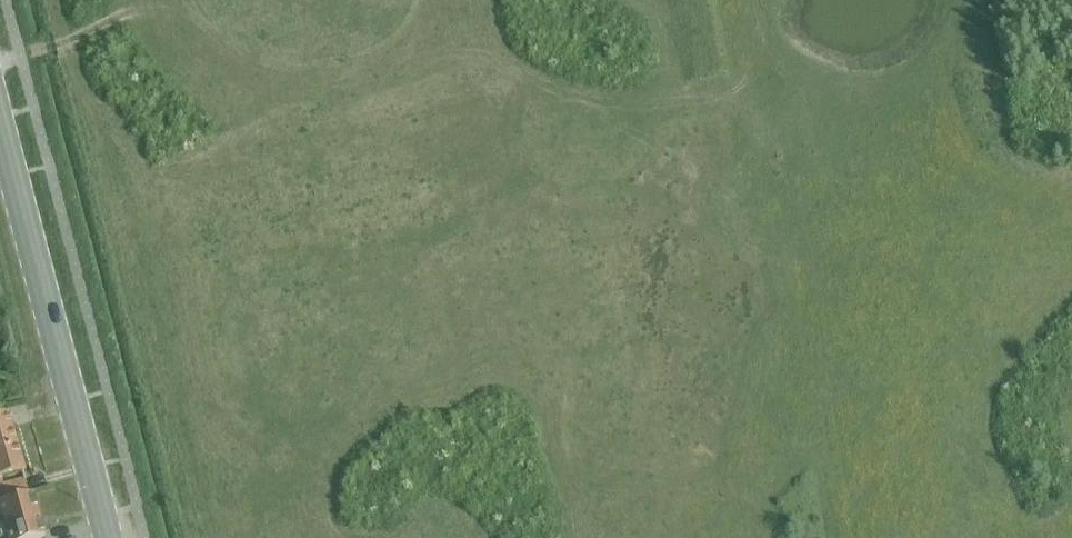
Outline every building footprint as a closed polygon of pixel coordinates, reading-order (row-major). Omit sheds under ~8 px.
[(0,416),(0,479),(24,472),(7,414),(0,416)] [(0,486),(0,504),(28,496),(24,479),(0,486)] [(4,537),(44,537),(39,521),(32,495),(28,496),(0,504),(0,537),(1,537),(4,537)]
